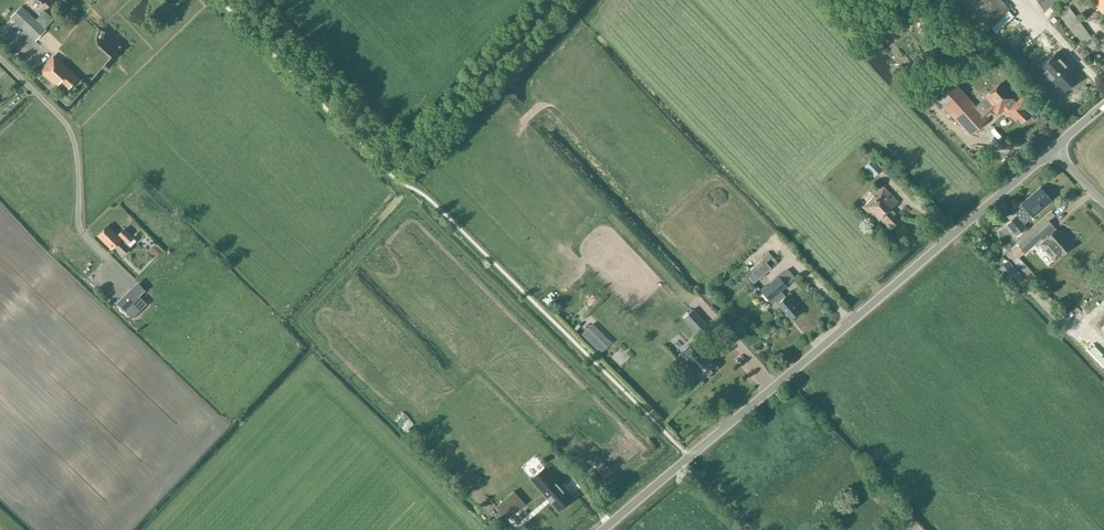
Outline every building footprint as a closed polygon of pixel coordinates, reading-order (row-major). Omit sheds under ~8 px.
[(1000,0),(954,0),(953,1),(983,33),(1009,9),(1000,0)] [(1045,10),(1059,0),(1037,0),(1045,10)] [(1103,15),(1103,14),(1103,0),(1092,0),(1103,15)] [(47,29),(21,5),(10,17),(35,41),(47,29)] [(1088,53),(1097,46),(1070,8),(1061,15),(1088,53)] [(1048,47),(1031,63),(1048,81),(1051,79),(1057,86),(1069,74),(1063,67),(1065,65),(1048,47)] [(68,89),(78,79),(55,57),(42,71),(53,81),(57,78),(68,89)] [(1016,103),(1014,100),(1015,99),(1001,83),(976,106),(956,85),(939,101),(970,135),(987,119),(986,117),(993,111),(997,115),(1006,108),(1008,110),(1007,111),(1015,121),(1018,119),(1021,123),(1029,116),(1023,109),(1029,103),(1023,96),(1016,103)] [(882,169),(873,160),(865,167),(873,177),(882,169)] [(899,221),(893,216),(895,214),(891,209),(898,203),(881,184),(872,193),(875,196),(863,207),(877,222),(880,218),(891,229),(899,221)] [(1016,216),(1006,225),(1016,237),(1026,229),(1022,224),(1052,200),(1041,187),(1022,204),(1019,201),(1010,209),(1016,216)] [(1059,211),(1065,220),(1073,214),(1067,205),(1059,211)] [(1048,220),(1018,247),(1023,252),(1036,240),(1055,261),(1071,246),(1048,220)] [(126,245),(128,243),(120,234),(118,236),(108,226),(98,235),(108,245),(111,243),(122,255),(129,249),(126,245)] [(772,258),(767,253),(750,268),(751,269),(750,270),(753,273),(749,277),(754,283),(771,268),(766,263),(772,258)] [(1008,261),(999,268),(1013,284),(1021,276),(1008,261)] [(791,280),(799,274),(794,266),(785,271),(791,280)] [(778,303),(791,319),(799,312),(786,296),(785,296),(781,291),(787,286),(779,276),(762,291),(772,302),(775,300),(778,303)] [(141,277),(120,300),(129,308),(150,285),(141,277)] [(551,286),(545,292),(555,302),(561,296),(551,286)] [(701,305),(690,312),(701,330),(712,323),(701,305)] [(609,343),(590,324),(585,329),(604,348),(609,343)] [(624,340),(615,352),(627,360),(635,349),(624,340)] [(695,340),(678,356),(694,373),(696,372),(702,379),(716,366),(710,359),(711,358),(695,340)] [(547,470),(534,481),(559,509),(572,498),(556,481),(547,470)] [(514,492),(496,507),(506,518),(524,503),(514,492)]
